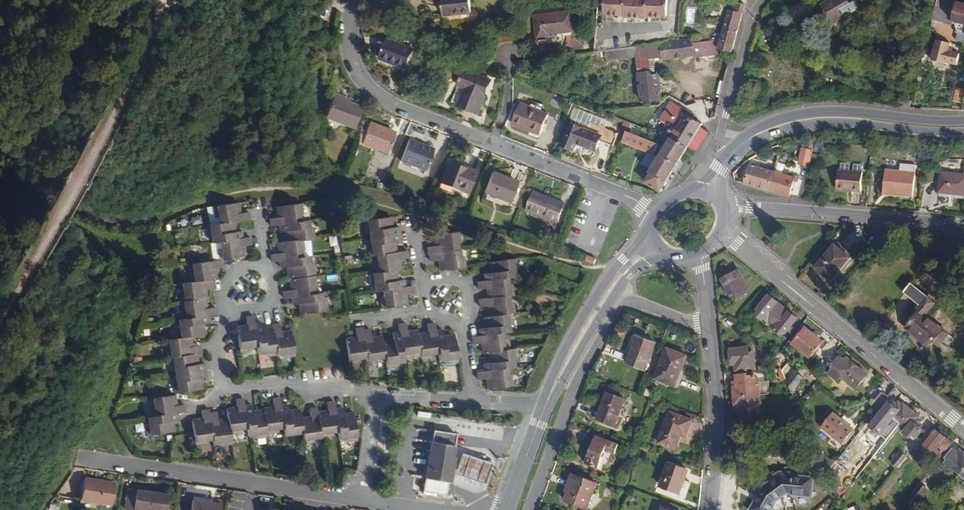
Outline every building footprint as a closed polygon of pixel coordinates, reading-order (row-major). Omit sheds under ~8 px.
[(471,0),(443,0),(444,16),(472,14),(471,0)] [(666,0),(602,0),(602,14),(623,14),(622,16),(645,17),(645,15),(666,16),(666,0)] [(862,9),(857,0),(832,0),(823,5),(833,24),(844,18),(845,19),(862,9)] [(733,53),(745,5),(731,1),(722,36),(719,49),(733,53)] [(958,3),(953,24),(963,27),(963,4),(958,3)] [(571,31),(569,11),(534,15),(537,40),(548,38),(548,34),(571,31)] [(719,49),(722,36),(691,40),(659,44),(661,57),(662,60),(693,55),(695,57),(719,53),(719,49)] [(405,71),(413,50),(387,40),(380,57),(396,64),(395,67),(405,71)] [(951,45),(938,41),(933,60),(947,63),(948,62),(958,65),(961,54),(949,52),(951,45)] [(661,57),(659,44),(634,47),(635,54),(636,56),(638,73),(657,71),(656,63),(650,63),(650,58),(661,57)] [(636,56),(635,54),(634,47),(618,49),(604,51),(606,60),(636,56)] [(478,113),(490,79),(462,70),(456,86),(464,88),(458,106),(478,113)] [(661,99),(657,71),(638,73),(642,102),(661,99)] [(458,106),(464,88),(456,86),(450,104),(458,106)] [(355,128),(363,108),(343,100),(334,97),(327,117),(355,128)] [(702,127),(703,124),(698,121),(699,119),(695,117),(696,116),(672,102),(661,120),(677,130),(660,158),(653,170),(646,182),(661,192),(690,146),(702,127)] [(548,114),(519,103),(512,124),(540,135),(548,114)] [(599,134),(602,127),(590,122),(587,129),(571,123),(563,146),(573,150),(576,143),(596,150),(600,140),(602,135),(599,134)] [(387,151),(395,132),(370,123),(366,131),(361,129),(357,139),(387,151)] [(613,145),(618,132),(602,127),(599,134),(602,135),(600,140),(613,145)] [(626,134),(622,143),(648,153),(649,152),(654,155),(658,144),(627,132),(626,134)] [(425,171),(434,149),(411,140),(402,162),(412,166),(425,171)] [(809,167),(813,153),(803,150),(799,164),(809,167)] [(653,170),(660,158),(654,155),(649,152),(648,153),(642,163),(653,170)] [(466,192),(474,171),(466,168),(467,166),(464,165),(463,168),(447,162),(439,182),(453,187),(466,192)] [(745,185),(789,198),(794,182),(798,183),(800,175),(790,172),(789,176),(751,165),(745,185)] [(425,171),(412,166),(411,169),(424,175),(425,171)] [(913,197),(916,167),(901,166),(901,173),(886,172),(885,190),(892,191),(891,195),(913,197)] [(348,170),(346,176),(353,179),(355,172),(348,170)] [(861,192),(862,173),(838,171),(836,190),(861,192)] [(510,201),(518,182),(492,172),(485,191),(510,201)] [(940,175),(939,196),(963,198),(963,177),(940,175)] [(453,187),(439,182),(438,187),(451,192),(453,187)] [(558,223),(566,204),(535,191),(527,210),(558,223)] [(181,289),(183,310),(185,309),(186,316),(179,317),(180,325),(177,325),(178,335),(167,336),(168,346),(170,346),(172,364),(174,364),(175,378),(175,387),(199,385),(198,375),(205,375),(204,361),(197,361),(196,350),(200,350),(199,343),(191,344),(190,334),(202,332),(202,322),(206,322),(206,314),(213,314),(213,307),(204,307),(203,297),(205,297),(204,287),(211,286),(211,279),(216,278),(214,267),(224,267),(223,260),(246,257),(245,248),(253,247),(253,240),(245,240),(244,233),(236,234),(235,223),(252,222),(251,215),(242,215),(241,205),(210,209),(211,226),(209,226),(210,237),(213,237),(213,244),(222,243),(222,250),(221,250),(221,260),(194,263),(194,270),(192,270),(193,280),(183,281),(184,289),(181,289)] [(305,215),(304,206),(281,208),(282,217),(274,218),(275,227),(282,226),(304,224),(303,217),(305,215)] [(401,240),(400,232),(400,224),(392,225),(391,215),(368,218),(369,228),(373,227),(375,242),(372,243),(372,253),(381,252),(381,260),(379,260),(380,270),(373,271),(374,281),(377,280),(377,287),(386,286),(386,292),(383,292),(384,304),(406,303),(405,290),(413,289),(412,284),(406,284),(405,277),(398,278),(397,269),(401,268),(400,258),(407,257),(407,249),(396,250),(395,240),(401,240)] [(316,240),(315,229),(312,230),(312,223),(304,224),(282,226),(283,233),(290,232),(291,242),(305,241),(316,240)] [(887,244),(896,234),(896,230),(887,229),(880,238),(887,244)] [(458,242),(457,232),(434,235),(435,245),(426,246),(426,252),(430,252),(430,259),(439,258),(440,269),(463,266),(462,255),(458,256),(457,248),(456,248),(455,242),(458,242)] [(558,234),(556,240),(562,242),(564,236),(558,234)] [(775,246),(767,240),(764,243),(772,249),(775,246)] [(306,252),(305,241),(291,242),(280,243),(281,255),(274,255),(275,262),(305,259),(304,253),(306,252)] [(849,258),(834,246),(816,269),(831,281),(849,258)] [(596,259),(587,255),(585,262),(594,265),(596,259)] [(313,266),(312,258),(282,261),(283,269),(291,269),(291,278),(316,275),(315,266),(313,266)] [(503,339),(503,332),(510,331),(510,325),(512,325),(511,313),(515,313),(513,302),(511,302),(511,296),(514,295),(512,285),(509,286),(508,278),(515,277),(515,270),(518,270),(517,259),(489,262),(490,274),(484,274),(485,281),(477,282),(478,290),(486,289),(487,299),(479,300),(479,306),(488,305),(489,315),(485,316),(486,328),(480,328),(481,335),(474,335),(474,343),(482,342),(483,352),(490,351),(491,361),(485,362),(486,370),(479,370),(480,378),(488,378),(489,386),(512,383),(511,374),(508,374),(507,367),(515,366),(514,358),(516,358),(515,347),(508,349),(507,338),(503,339)] [(751,291),(740,271),(724,280),(726,285),(723,287),(727,294),(731,292),(733,296),(735,295),(737,299),(751,291)] [(317,290),(316,279),(292,281),(293,292),(285,293),(285,299),(293,298),(315,296),(314,290),(317,290)] [(928,313),(936,304),(913,284),(905,293),(920,306),(913,314),(916,317),(907,328),(930,347),(938,338),(943,342),(951,332),(928,313)] [(326,312),(326,303),(323,303),(322,295),(315,296),(293,298),(293,307),(300,306),(301,315),(326,312)] [(799,319),(770,296),(764,304),(761,302),(758,306),(761,308),(758,311),(760,313),(758,316),(783,335),(785,332),(788,333),(790,331),(792,332),(795,329),(793,327),(799,319)] [(262,324),(254,325),(253,319),(246,319),(247,327),(237,328),(239,352),(250,351),(250,348),(256,347),(257,355),(257,356),(265,355),(266,358),(275,357),(275,358),(282,358),(282,359),(292,358),(290,334),(280,335),(279,326),(272,327),(272,330),(263,331),(262,324)] [(395,336),(385,338),(384,335),(373,336),(372,327),(365,328),(364,325),(357,326),(358,334),(348,335),(351,359),(361,358),(361,356),(368,355),(369,358),(376,357),(376,359),(387,358),(388,364),(398,362),(398,360),(404,359),(404,353),(411,352),(411,355),(422,353),(423,356),(432,355),(432,352),(439,352),(440,359),(446,359),(446,361),(457,360),(454,335),(443,336),(442,327),(436,328),(435,321),(428,322),(429,330),(420,332),(419,328),(407,329),(406,322),(400,322),(400,330),(394,330),(395,336)] [(811,357),(823,342),(802,326),(790,340),(811,357)] [(646,368),(656,341),(637,334),(628,361),(646,368)] [(789,365),(799,354),(788,345),(777,358),(778,363),(780,367),(776,368),(779,379),(786,378),(788,383),(797,372),(789,365)] [(750,356),(749,347),(731,348),(732,364),(736,364),(736,370),(747,369),(747,367),(755,367),(754,356),(750,356)] [(676,388),(688,358),(667,350),(656,381),(676,388)] [(867,376),(847,359),(845,361),(840,357),(833,366),(835,367),(829,374),(838,381),(841,377),(856,389),(867,376)] [(793,394),(805,379),(797,372),(788,383),(792,393),(793,394)] [(734,383),(736,413),(740,412),(741,418),(752,417),(751,415),(759,415),(759,405),(754,405),(754,396),(761,396),(760,386),(758,386),(757,376),(749,377),(749,375),(738,376),(738,382),(734,383)] [(769,381),(757,382),(758,386),(760,386),(760,393),(770,393),(769,381)] [(183,407),(182,399),(174,399),(173,390),(150,392),(150,401),(148,401),(148,410),(147,410),(147,418),(145,418),(146,428),(170,426),(169,415),(175,415),(175,408),(183,407)] [(613,427),(623,400),(606,393),(596,420),(613,427)] [(878,411),(888,398),(882,393),(872,406),(878,411)] [(252,403),(246,403),(245,397),(238,397),(239,407),(228,408),(229,418),(218,419),(217,411),(210,411),(210,407),(203,408),(204,416),(194,417),(197,441),(207,440),(206,437),(213,436),(213,440),(220,439),(220,442),(232,441),(231,430),(242,429),(241,427),(248,426),(249,433),(255,433),(256,435),(266,434),(266,430),(277,429),(277,427),(284,426),(284,433),(295,432),(295,435),(303,434),(304,442),(314,441),(313,438),(321,438),(320,435),(330,434),(330,432),(339,431),(340,438),(346,437),(346,440),(356,439),(353,415),(342,416),(342,409),(335,410),(334,401),(327,402),(328,411),(318,412),(317,407),(310,408),(311,416),(301,418),(300,409),(293,409),(292,403),(281,404),(280,397),(273,397),(274,406),(263,407),(263,408),(253,409),(252,403)] [(901,424),(912,411),(904,405),(903,405),(900,403),(898,405),(895,403),(892,406),(890,404),(883,412),(888,415),(885,418),(891,423),(894,419),(901,424)] [(923,426),(921,424),(923,421),(919,418),(920,418),(912,411),(901,424),(907,430),(904,434),(910,438),(913,435),(917,438),(923,430),(921,428),(923,426)] [(687,438),(693,422),(670,413),(658,442),(677,449),(682,436),(687,438)] [(855,432),(833,414),(822,428),(843,446),(855,432)] [(448,481),(455,432),(433,429),(426,478),(448,481)] [(938,460),(952,443),(937,432),(931,439),(929,437),(923,444),(927,447),(925,450),(938,460)] [(619,457),(623,447),(601,438),(591,465),(604,470),(610,454),(619,457)] [(961,451),(959,454),(954,450),(947,458),(949,460),(944,466),(952,472),(955,469),(961,474),(958,478),(963,482),(963,453),(961,451)] [(829,471),(837,462),(819,451),(829,471)] [(482,484),(490,463),(484,461),(468,455),(459,452),(452,473),(461,477),(477,482),(482,484)] [(900,452),(892,462),(898,467),(907,457),(900,452)] [(681,496),(686,482),(689,474),(670,467),(662,488),(681,496)] [(113,497),(117,478),(86,472),(82,491),(113,497)] [(813,478),(792,476),(792,474),(780,472),(773,477),(774,479),(766,485),(751,509),(752,509),(772,509),(775,505),(773,504),(775,501),(786,492),(790,492),(790,494),(811,496),(813,478)] [(598,484),(579,477),(569,503),(586,509),(588,509),(598,484)] [(448,482),(424,478),(423,485),(422,492),(446,495),(447,489),(448,482)] [(168,490),(128,482),(125,503),(163,509),(164,509),(168,490)] [(683,502),(690,484),(686,482),(681,496),(662,488),(660,493),(683,502)] [(920,483),(907,500),(915,508),(929,490),(920,483)] [(217,498),(209,496),(208,500),(188,497),(186,509),(214,509),(217,498)]
